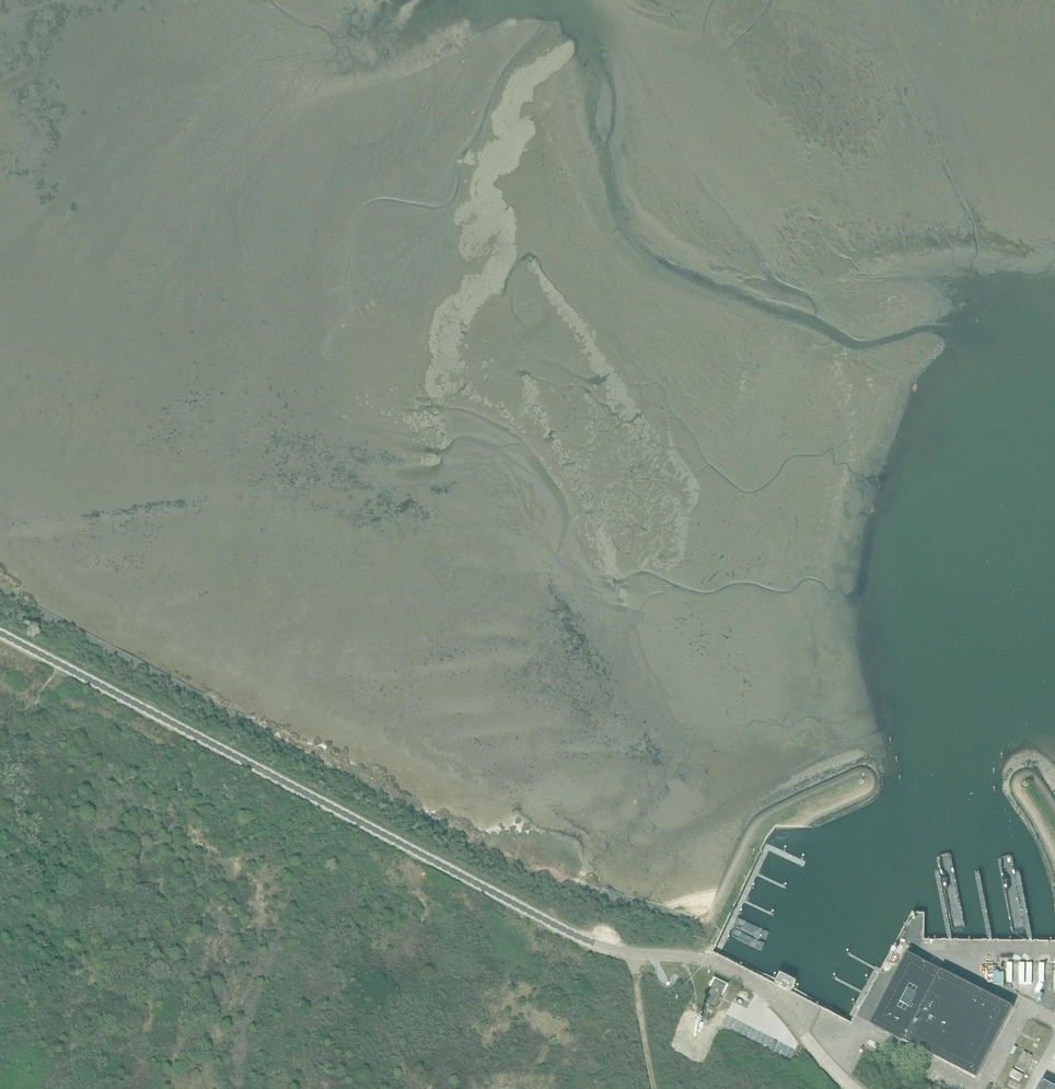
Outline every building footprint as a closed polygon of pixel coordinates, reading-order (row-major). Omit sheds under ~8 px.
[(876,1025),(875,1028),(905,1044),(910,1047),(919,1051),(923,1053),(926,1055),(962,1073),(964,1074),(964,1075),(975,1080),(988,1056),(987,1055),(988,1053),(989,1054),(992,1047),(991,1046),(994,1040),(996,1041),(1000,1033),(999,1032),(1000,1030),(1001,1031),(1002,1027),(1001,1027),(1004,1021),(1006,1021),(1012,1009),(1008,1007),(1008,1008),(1002,1005),(1002,1004),(992,999),(989,998),(989,997),(973,989),(971,988),(968,987),(962,984),(955,980),(949,977),(942,973),(941,973),(926,966),(922,964),(914,959),(913,959),(911,958),(903,972),(903,973),(899,980),(897,984),(898,984),(897,986),(896,986),(884,1010),(883,1012),(876,1025)] [(714,982),(703,1004),(709,1007),(707,1011),(710,1012),(712,1014),(714,1011),(714,1010),(719,1000),(720,999),(721,996),(726,987),(714,982)] [(1024,1052),(1016,1068),(1024,1073),(1032,1057),(1024,1052)] [(1013,1071),(1010,1076),(1020,1082),(1023,1076),(1013,1071)]
